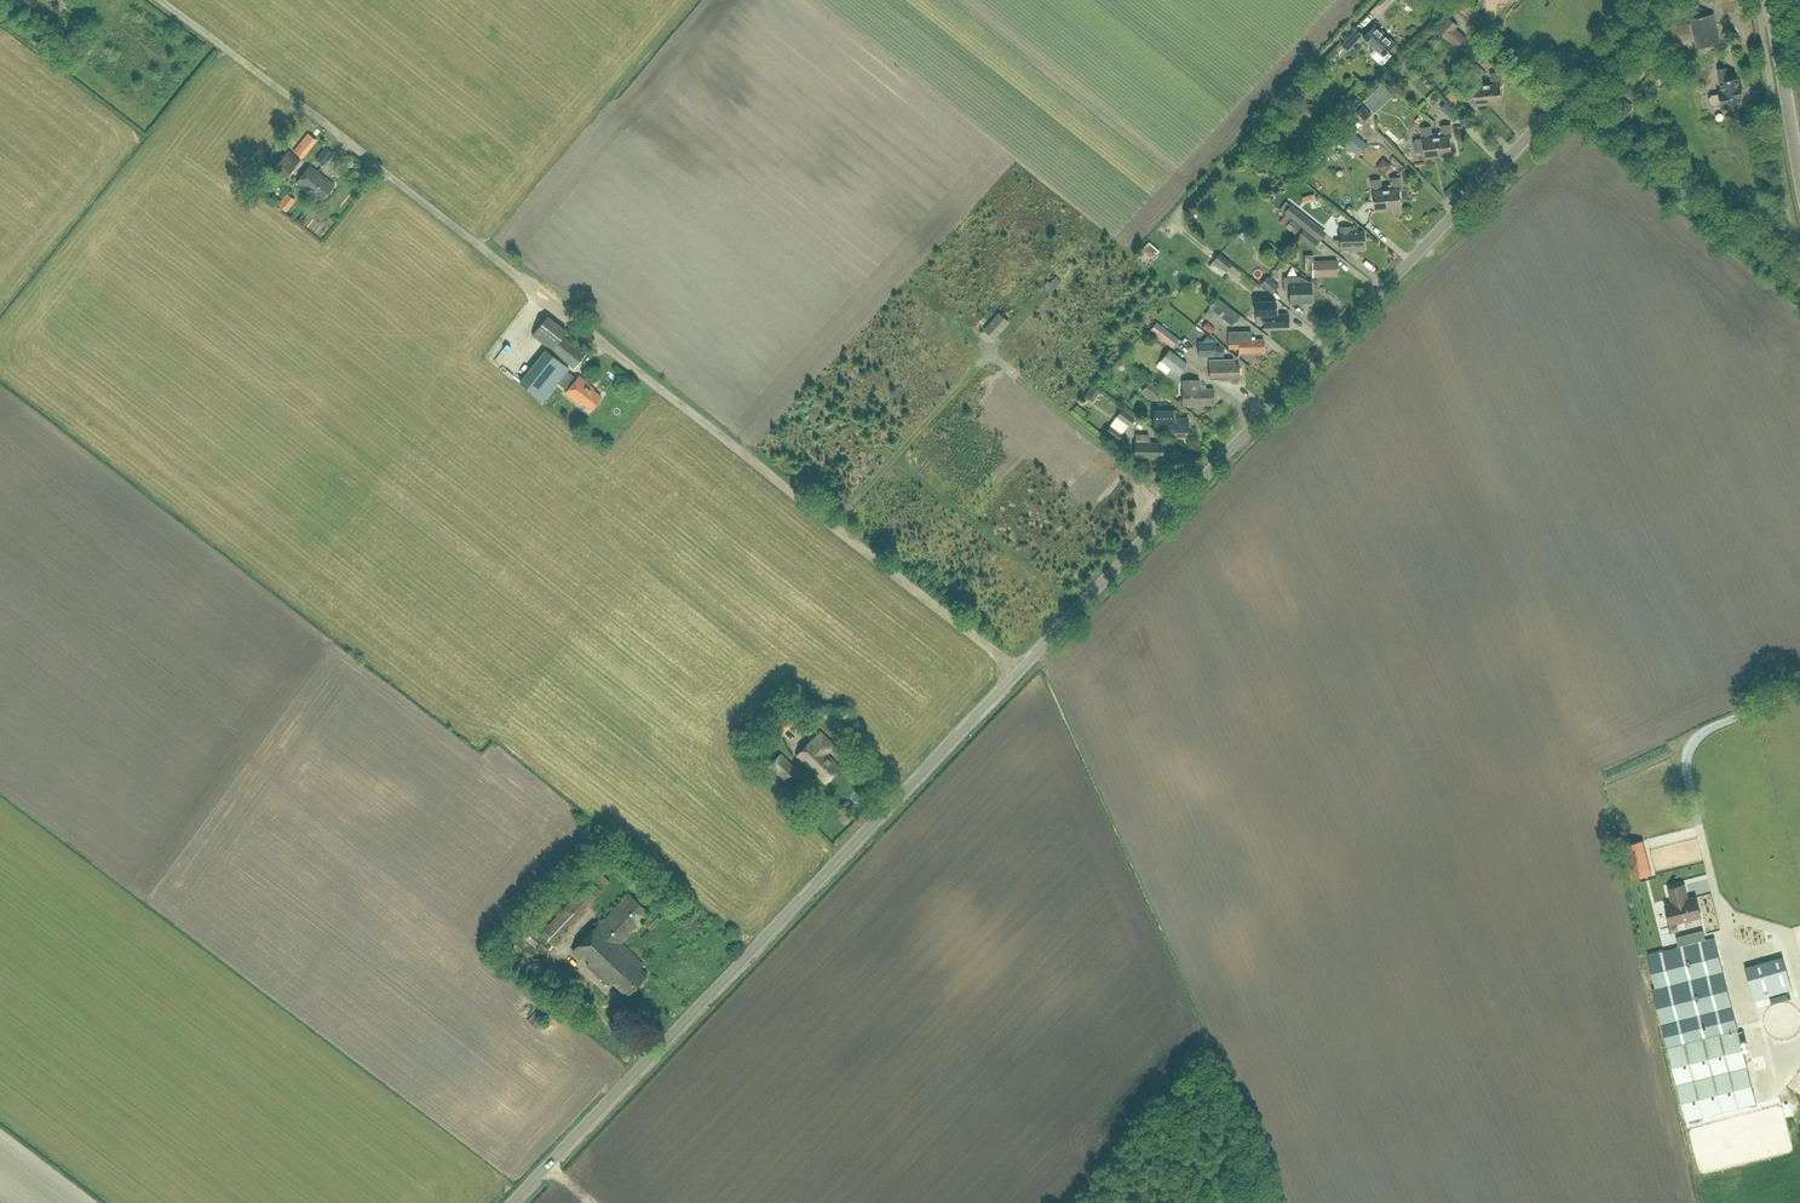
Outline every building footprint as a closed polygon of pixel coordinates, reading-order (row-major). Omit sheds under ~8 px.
[(1697,48),(1720,43),(1714,13),(1690,19),(1697,48)] [(1458,48),(1466,38),(1455,28),(1458,25),(1449,18),(1438,31),(1458,48)] [(1693,46),(1688,23),(1664,29),(1670,52),(1693,46)] [(1388,51),(1396,43),(1375,24),(1363,37),(1376,49),(1372,53),(1372,55),(1381,63),(1384,63),(1391,55),(1392,55),(1388,51)] [(1357,27),(1342,44),(1348,50),(1364,34),(1357,27)] [(1433,50),(1443,39),(1437,34),(1427,45),(1433,50)] [(1728,79),(1726,67),(1718,68),(1721,90),(1719,91),(1719,94),(1712,95),(1709,98),(1710,104),(1714,106),(1721,105),(1721,108),(1725,107),(1725,109),(1729,108),(1730,110),(1739,109),(1739,107),(1743,106),(1741,96),(1744,96),(1742,87),(1740,87),(1738,78),(1728,79)] [(1493,84),(1488,84),(1489,102),(1502,101),(1500,83),(1502,83),(1501,71),(1492,72),(1493,84)] [(1489,102),(1488,84),(1482,85),(1481,74),(1472,74),(1473,86),(1474,86),(1476,104),(1489,102)] [(1444,92),(1449,98),(1461,86),(1456,80),(1444,92)] [(1393,94),(1382,84),(1364,101),(1374,111),(1393,94)] [(1631,106),(1614,93),(1605,104),(1622,117),(1631,106)] [(1418,118),(1423,112),(1410,101),(1405,106),(1418,118)] [(1372,115),(1364,106),(1357,111),(1366,120),(1372,115)] [(1437,137),(1438,155),(1451,154),(1450,136),(1452,135),(1451,124),(1441,125),(1442,136),(1437,137)] [(1425,156),(1438,155),(1437,137),(1432,137),(1431,126),(1421,127),(1422,138),(1416,138),(1414,141),(1415,148),(1417,151),(1425,150),(1425,156)] [(1609,140),(1615,134),(1604,126),(1599,133),(1609,140)] [(1344,142),(1359,155),(1369,144),(1353,132),(1344,142)] [(294,151),(302,157),(316,140),(308,133),(294,151)] [(316,158),(324,164),(332,153),(325,147),(316,158)] [(288,150),(274,168),(286,177),(300,159),(288,150)] [(1388,172),(1395,163),(1386,157),(1379,165),(1388,172)] [(297,182),(321,201),(334,184),(310,166),(297,182)] [(1386,185),(1387,189),(1388,207),(1401,206),(1399,188),(1402,188),(1400,176),(1391,177),(1392,184),(1386,185)] [(1388,207),(1387,189),(1382,190),(1380,179),(1371,179),(1372,191),(1373,191),(1375,209),(1388,207)] [(287,193),(277,204),(286,211),(295,200),(287,193)] [(1283,212),(1319,240),(1325,231),(1290,204),(1283,212)] [(1279,221),(1294,233),(1300,226),(1285,214),(1279,221)] [(1340,239),(1337,239),(1334,239),(1334,242),(1338,245),(1340,245),(1340,248),(1364,248),(1363,230),(1357,230),(1357,226),(1339,226),(1340,239)] [(1297,235),(1313,248),(1319,240),(1303,228),(1297,235)] [(1141,249),(1152,259),(1160,251),(1149,241),(1141,249)] [(1219,253),(1213,261),(1209,266),(1221,275),(1225,270),(1236,279),(1242,271),(1219,253)] [(1304,254),(1304,263),(1304,271),(1312,271),(1312,276),(1337,275),(1336,260),(1313,260),(1313,254),(1304,254)] [(1267,276),(1266,278),(1260,283),(1272,293),(1279,285),(1267,276)] [(1290,302),(1311,301),(1311,282),(1301,276),(1283,276),(1283,290),(1290,290),(1290,302)] [(1209,306),(1233,325),(1240,315),(1217,296),(1209,306)] [(1275,300),(1255,301),(1256,323),(1263,323),(1263,327),(1288,326),(1288,313),(1275,313),(1275,300)] [(998,312),(983,329),(994,339),(1009,322),(998,312)] [(547,316),(532,334),(574,368),(586,353),(563,335),(566,331),(547,316)] [(1150,330),(1172,347),(1179,338),(1156,321),(1150,330)] [(1207,321),(1202,327),(1210,334),(1215,328),(1207,321)] [(1251,331),(1228,331),(1228,347),(1238,347),(1238,352),(1263,351),(1263,339),(1251,339),(1251,331)] [(1216,347),(1216,342),(1198,342),(1199,357),(1223,356),(1223,346),(1216,347)] [(1168,349),(1159,361),(1178,374),(1186,362),(1168,349)] [(564,371),(568,367),(546,351),(521,383),(543,399),(555,383),(564,371)] [(1234,359),(1209,360),(1210,376),(1229,376),(1230,383),(1239,383),(1238,365),(1234,365),(1234,359)] [(579,376),(566,393),(581,405),(583,403),(591,409),(601,396),(593,389),(593,388),(587,384),(588,382),(579,376)] [(1199,379),(1182,379),(1183,404),(1214,403),(1213,388),(1204,388),(1204,384),(1199,384),(1199,379)] [(1162,390),(1151,381),(1142,392),(1153,401),(1162,390)] [(1134,416),(1122,408),(1116,416),(1128,425),(1134,416)] [(1187,433),(1187,431),(1188,431),(1188,417),(1176,418),(1175,409),(1153,409),(1154,427),(1163,426),(1163,431),(1174,431),(1174,433),(1176,436),(1185,436),(1187,433)] [(1117,439),(1121,433),(1110,425),(1105,431),(1117,439)] [(1135,433),(1135,457),(1162,457),(1162,442),(1148,442),(1149,433),(1135,433)] [(784,712),(772,725),(781,733),(793,721),(784,712)] [(840,767),(826,754),(834,745),(820,731),(812,740),(811,739),(796,754),(818,775),(820,773),(827,780),(840,767)] [(769,765),(784,780),(796,768),(780,753),(769,765)] [(794,788),(787,781),(779,790),(786,796),(794,788)] [(1623,845),(1632,879),(1651,874),(1642,840),(1623,845)] [(1686,876),(1688,890),(1700,889),(1698,874),(1686,876)] [(1670,924),(1701,916),(1696,896),(1686,899),(1685,894),(1686,894),(1684,884),(1669,888),(1672,903),(1665,904),(1670,924)] [(585,885),(540,932),(554,946),(560,939),(557,936),(595,895),(585,885)] [(572,950),(580,958),(607,984),(611,981),(625,994),(646,973),(639,967),(643,964),(621,943),(650,914),(629,893),(600,923),(598,922),(572,950)] [(655,910),(642,922),(650,929),(662,917),(655,910)] [(1676,937),(1678,946),(1705,939),(1703,930),(1676,937)] [(1714,937),(1649,954),(1657,987),(1654,987),(1667,1040),(1736,1023),(1714,937)] [(1745,966),(1755,1000),(1792,989),(1782,956),(1745,966)] [(544,1015),(537,1009),(528,1019),(535,1025),(544,1015)] [(1756,1102),(1737,1028),(1667,1046),(1686,1120),(1756,1102)]
